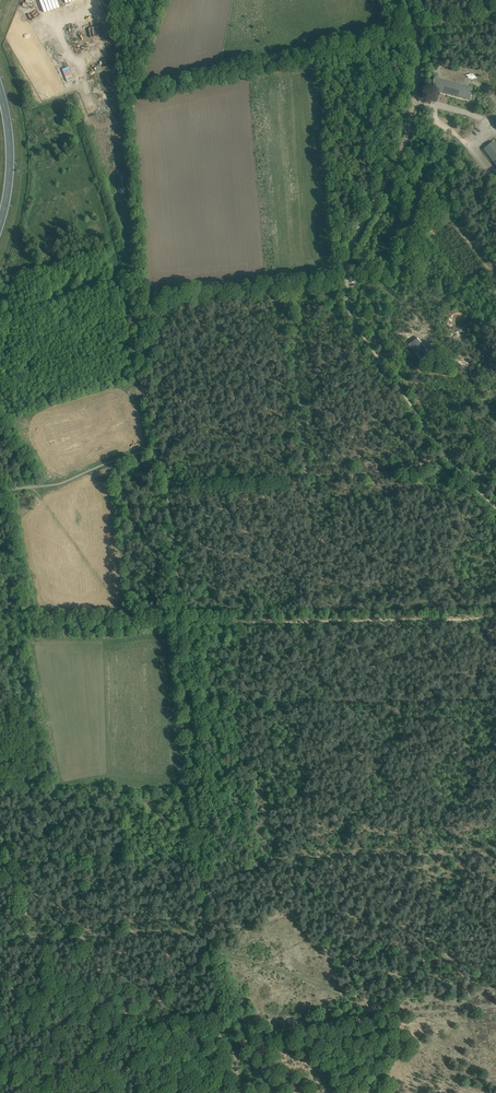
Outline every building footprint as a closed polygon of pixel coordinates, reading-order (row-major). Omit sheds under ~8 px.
[(27,12),(27,13),(29,14),(36,4),(30,0),(23,9),(27,12)] [(431,90),(470,100),(473,88),(434,78),(434,81),(433,80),(433,82),(431,90)] [(495,165),(495,146),(493,142),(484,149),(495,165)] [(418,337),(408,344),(419,358),(420,359),(430,352),(429,351),(418,337)]
